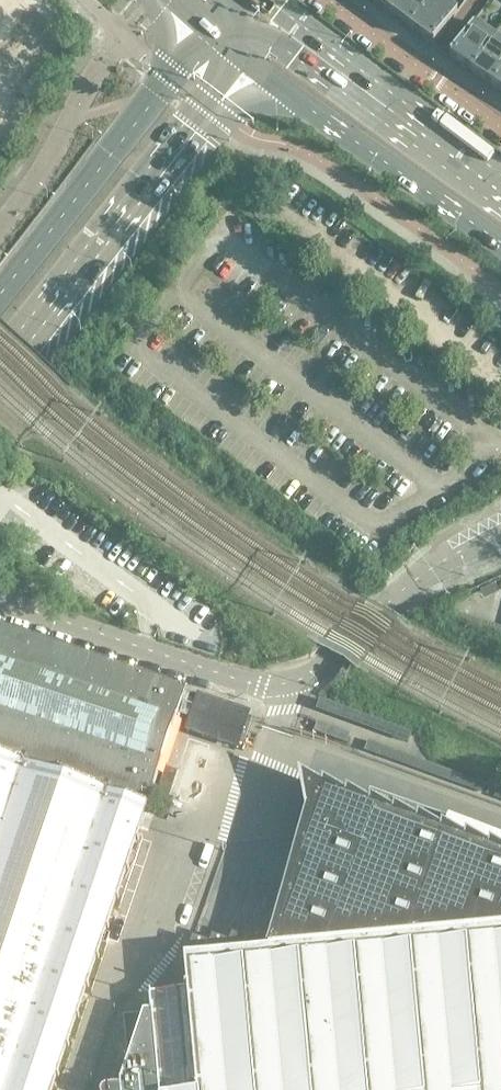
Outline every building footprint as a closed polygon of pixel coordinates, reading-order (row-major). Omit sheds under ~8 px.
[(393,15),(404,0),(373,0),(393,15)] [(393,15),(413,30),(435,0),(404,0),(393,15)] [(440,0),(435,0),(413,30),(433,45),(457,12),(440,0)] [(493,37),(473,23),(450,56),(471,70),(493,37)] [(493,37),(471,70),(491,84),(500,69),(500,26),(493,37)] [(491,84),(500,91),(500,69),(491,84)] [(186,692),(0,630),(0,758),(148,808),(186,692)] [(253,715),(196,696),(185,731),(241,751),(251,720),(253,715)] [(406,742),(411,728),(321,697),(311,726),(351,740),(356,725),(406,742)] [(149,808),(148,808),(0,758),(0,1089),(54,1089),(149,808)] [(326,787),(276,926),(261,918),(257,928),(240,919),(234,930),(219,923),(214,933),(200,927),(186,957),(188,991),(197,1089),(500,1089),(500,853),(326,787)] [(116,1089),(197,1089),(188,991),(145,996),(147,1013),(144,1013),(116,1089)]
